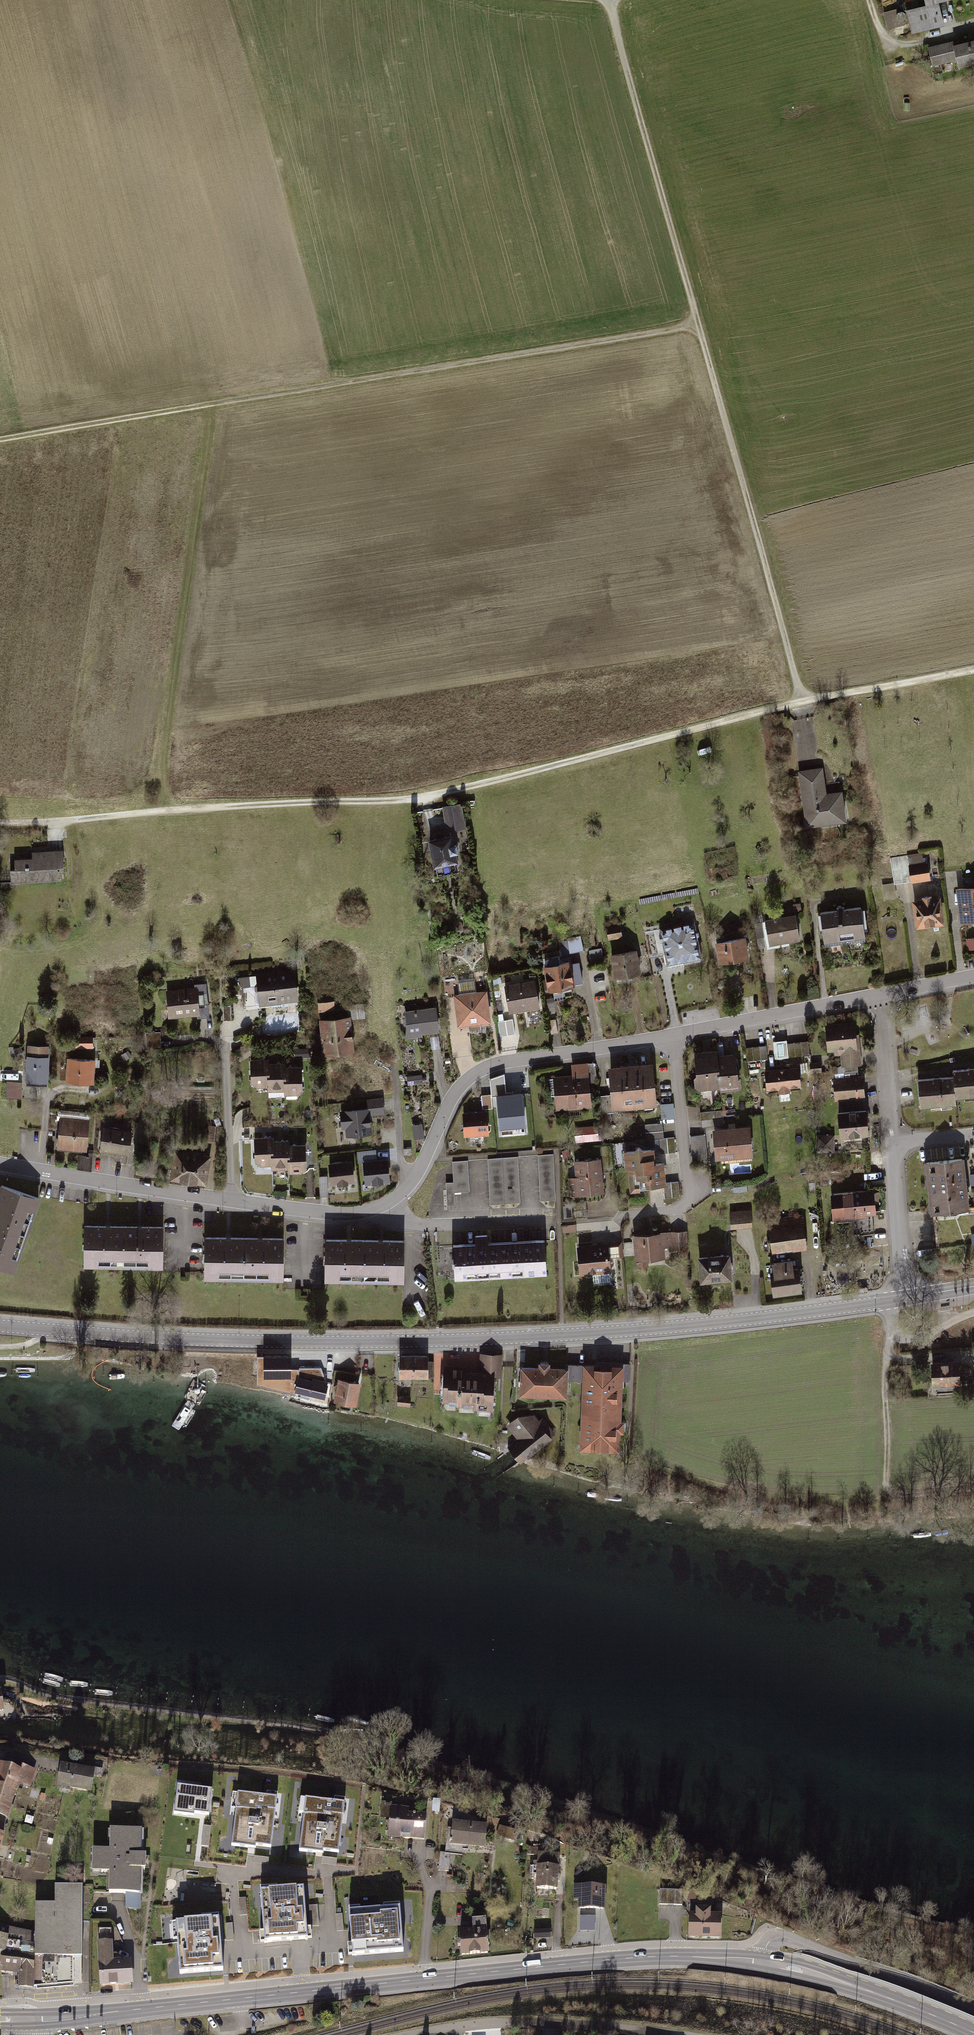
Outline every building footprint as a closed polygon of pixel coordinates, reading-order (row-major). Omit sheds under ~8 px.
[(955,0),(927,0),(927,1),(902,7),(909,34),(940,26),(935,5),(955,0)] [(926,46),(930,63),(953,59),(955,67),(973,63),(973,41),(950,46),(950,42),(926,46)] [(818,766),(793,770),(800,825),(840,820),(836,790),(821,792),(818,766)] [(457,805),(438,807),(440,832),(459,829),(457,805)] [(446,844),(416,846),(418,876),(448,873),(446,844)] [(31,860),(7,861),(8,879),(65,876),(64,849),(30,851),(31,860)] [(922,853),(904,856),(907,882),(926,880),(922,853)] [(886,900),(898,898),(895,883),(883,885),(886,900)] [(957,884),(960,919),(973,918),(973,883),(957,884)] [(940,893),(914,897),(917,923),(944,920),(940,893)] [(861,903),(821,909),(826,939),(865,933),(861,903)] [(795,912),(765,917),(769,943),(799,939),(795,912)] [(693,921),(660,928),(668,963),(701,956),(693,921)] [(606,927),(608,938),(622,936),(620,925),(606,927)] [(563,954),(583,949),(580,935),(560,939),(563,954)] [(745,936),(715,940),(718,960),(748,956),(745,936)] [(601,947),(588,949),(591,962),(604,959),(601,947)] [(636,947),(611,952),(615,975),(640,971),(636,947)] [(576,960),(537,966),(541,989),(579,983),(576,960)] [(298,967),(255,971),(258,1005),(301,1001),(298,967)] [(529,981),(500,987),(504,1012),(534,1006),(529,981)] [(210,985),(159,989),(162,1021),(213,1017),(210,985)] [(319,993),(319,1009),(335,1008),(335,993),(319,993)] [(481,993),(449,996),(452,1026),(484,1023),(481,993)] [(436,1006),(401,1008),(403,1039),(438,1038),(436,1006)] [(353,1015),(319,1017),(321,1059),(355,1057),(353,1015)] [(854,1023),(822,1026),(825,1052),(837,1051),(839,1067),(858,1065),(854,1023)] [(97,1033),(73,1033),(73,1049),(97,1049),(97,1033)] [(806,1042),(785,1044),(787,1058),(808,1056),(806,1042)] [(312,1047),(295,1047),(295,1055),(312,1056),(312,1047)] [(764,1047),(745,1049),(746,1062),(765,1060),(764,1047)] [(734,1087),(730,1050),(709,1052),(713,1089),(734,1087)] [(713,1089),(709,1052),(688,1054),(691,1091),(713,1089)] [(96,1057),(68,1055),(66,1079),(94,1081),(96,1057)] [(51,1058),(23,1056),(21,1089),(49,1091),(51,1058)] [(269,1086),(268,1063),(268,1059),(249,1059),(249,1086),(269,1086)] [(268,1063),(269,1086),(269,1088),(285,1088),(284,1068),(284,1063),(268,1063)] [(819,1063),(808,1064),(810,1075),(820,1074),(819,1063)] [(650,1106),(646,1064),(625,1066),(628,1108),(650,1106)] [(628,1108),(625,1066),(603,1068),(607,1110),(628,1108)] [(795,1067),(760,1072),(763,1093),(798,1088),(795,1067)] [(284,1068),(285,1088),(285,1092),(301,1092),(301,1068),(284,1068)] [(947,1070),(949,1101),(973,1099),(973,1068),(947,1070)] [(422,1074),(407,1075),(407,1084),(423,1082),(422,1074)] [(585,1075),(550,1078),(551,1110),(587,1107),(585,1075)] [(859,1077),(830,1079),(832,1103),(861,1100),(859,1077)] [(949,1109),(947,1078),(913,1080),(915,1111),(949,1109)] [(526,1125),(523,1089),(497,1091),(500,1127),(526,1125)] [(494,1108),(492,1095),(482,1097),(485,1110),(494,1108)] [(379,1098),(365,1099),(366,1114),(381,1112),(379,1098)] [(662,1104),(662,1119),(676,1119),(675,1104),(662,1104)] [(364,1108),(334,1112),(336,1128),(343,1128),(344,1135),(367,1133),(364,1108)] [(862,1110),(831,1112),(833,1138),(863,1136),(862,1110)] [(719,1111),(699,1113),(700,1126),(720,1125),(719,1111)] [(93,1114),(61,1112),(58,1146),(90,1149),(93,1114)] [(483,1112),(459,1113),(460,1136),(484,1134),(483,1112)] [(424,1136),(422,1122),(412,1124),(415,1137),(424,1136)] [(660,1124),(643,1126),(644,1140),(661,1138),(660,1124)] [(584,1143),(601,1141),(600,1125),(582,1127),(584,1143)] [(135,1129),(100,1126),(97,1154),(132,1157),(135,1129)] [(744,1128),(707,1130),(708,1160),(746,1158),(744,1128)] [(219,1129),(204,1129),(205,1145),(219,1145),(219,1129)] [(832,1136),(815,1136),(816,1153),(832,1153),(832,1136)] [(270,1164),(270,1142),(270,1139),(256,1139),(256,1164),(270,1164)] [(672,1139),(659,1140),(661,1154),(673,1153),(672,1139)] [(288,1167),(288,1146),(288,1142),(270,1142),(270,1164),(270,1167),(288,1167)] [(288,1146),(288,1167),(288,1172),(305,1172),(305,1165),(312,1165),(312,1146),(288,1146)] [(208,1182),(208,1149),(170,1149),(170,1182),(208,1182)] [(619,1166),(648,1164),(647,1150),(618,1152),(619,1166)] [(553,1154),(536,1155),(537,1201),(554,1200),(553,1154)] [(517,1157),(486,1159),(488,1205),(519,1203),(517,1157)] [(387,1158),(364,1160),(366,1181),(389,1179),(387,1158)] [(597,1159),(572,1162),(574,1178),(564,1179),(567,1199),(601,1195),(597,1159)] [(964,1211),(959,1159),(920,1163),(925,1215),(964,1211)] [(466,1160),(450,1161),(451,1182),(443,1183),(445,1205),(453,1204),(453,1193),(468,1192),(466,1160)] [(351,1162),(328,1163),(330,1182),(353,1180),(351,1162)] [(648,1164),(619,1166),(621,1192),(662,1189),(660,1163),(648,1164)] [(676,1182),(663,1183),(664,1198),(678,1197),(676,1182)] [(1,1184),(0,1186),(0,1224),(26,1233),(38,1197),(1,1184)] [(870,1190),(826,1193),(828,1219),(872,1216),(870,1190)] [(750,1210),(728,1211),(729,1231),(751,1230),(750,1210)] [(800,1216),(765,1220),(768,1252),(804,1249),(800,1216)] [(0,1224),(0,1264),(14,1268),(26,1233),(0,1224)] [(168,1261),(168,1224),(126,1225),(126,1262),(168,1261)] [(126,1262),(126,1225),(84,1226),(84,1263),(126,1262)] [(663,1231),(629,1233),(631,1263),(664,1261),(663,1231)] [(685,1231),(668,1233),(669,1251),(687,1249),(685,1231)] [(289,1269),(289,1232),(245,1233),(245,1270),(289,1269)] [(245,1270),(245,1233),(201,1233),(201,1270),(245,1270)] [(368,1274),(368,1234),(324,1234),(323,1273),(368,1274)] [(412,1274),(413,1234),(368,1234),(368,1274),(412,1274)] [(552,1274),(552,1236),(501,1237),(502,1275),(552,1274)] [(502,1275),(501,1237),(450,1237),(451,1276),(502,1275)] [(604,1244),(574,1246),(576,1274),(605,1272),(604,1244)] [(728,1255),(694,1257),(696,1281),(729,1279),(728,1255)] [(792,1260),(763,1263),(766,1295),(795,1292),(792,1260)] [(292,1353),(262,1353),(262,1373),(292,1373),(292,1353)] [(428,1354),(398,1353),(398,1377),(428,1378),(428,1354)] [(491,1358),(433,1357),(432,1408),(490,1409),(491,1358)] [(955,1360),(925,1363),(927,1387),(957,1384),(955,1360)] [(616,1408),(617,1366),(577,1365),(576,1406),(616,1408)] [(561,1368),(515,1367),(515,1396),(561,1396),(561,1368)] [(364,1376),(335,1370),(331,1387),(339,1389),(338,1396),(351,1398),(352,1391),(361,1393),(364,1376)] [(322,1382),(295,1377),(292,1392),(319,1398),(322,1382)] [(615,1450),(616,1408),(576,1406),(575,1448),(615,1450)] [(528,1409),(503,1426),(513,1440),(504,1447),(515,1463),(555,1436),(541,1417),(536,1419),(528,1409)] [(7,1818),(16,1782),(30,1786),(35,1769),(19,1765),(18,1769),(0,1764),(0,1816),(7,1818)] [(93,1768),(62,1764),(59,1785),(90,1789),(93,1768)] [(212,1789),(177,1784),(173,1813),(194,1816),(194,1813),(209,1815),(212,1789)] [(277,1796),(237,1791),(231,1844),(255,1847),(255,1845),(272,1847),(277,1796)] [(345,1801),(305,1797),(299,1850),(323,1852),(323,1850),(339,1852),(345,1801)] [(384,1807),(383,1839),(420,1841),(422,1816),(399,1815),(399,1808),(384,1807)] [(483,1827),(449,1823),(445,1847),(480,1852),(483,1827)] [(142,1828),(109,1827),(108,1848),(91,1848),(90,1870),(108,1871),(108,1892),(142,1893),(142,1870),(145,1870),(146,1854),(142,1854),(142,1828)] [(498,1838),(516,1841),(518,1830),(500,1827),(498,1838)] [(555,1891),(557,1858),(533,1857),(532,1890),(555,1891)] [(36,1932),(11,1927),(3,1970),(19,1973),(20,1987),(34,1987),(73,1984),(73,1955),(81,1955),(81,1921),(92,1921),(92,1885),(56,1885),(56,1903),(37,1903),(36,1932)] [(605,1886),(578,1885),(578,1907),(604,1908),(605,1886)] [(303,1888),(260,1891),(263,1943),(307,1940),(303,1888)] [(683,1890),(660,1889),(659,1904),(682,1904),(683,1890)] [(400,1907),(349,1911),(352,1955),(403,1952),(400,1907)] [(721,1936),(721,1914),(710,1914),(710,1908),(697,1908),(697,1916),(690,1916),(690,1936),(721,1936)] [(596,1932),(597,1917),(581,1917),(581,1931),(596,1932)] [(219,1918),(174,1922),(178,1974),(223,1970),(219,1918)] [(488,1952),(486,1919),(474,1920),(474,1929),(459,1930),(461,1954),(488,1952)] [(11,1927),(0,1925),(0,1970),(3,1970),(11,1927)] [(551,1938),(550,1929),(533,1930),(533,1939),(551,1938)] [(111,1941),(98,1942),(101,1985),(134,1983),(132,1958),(113,1959),(111,1941)]
